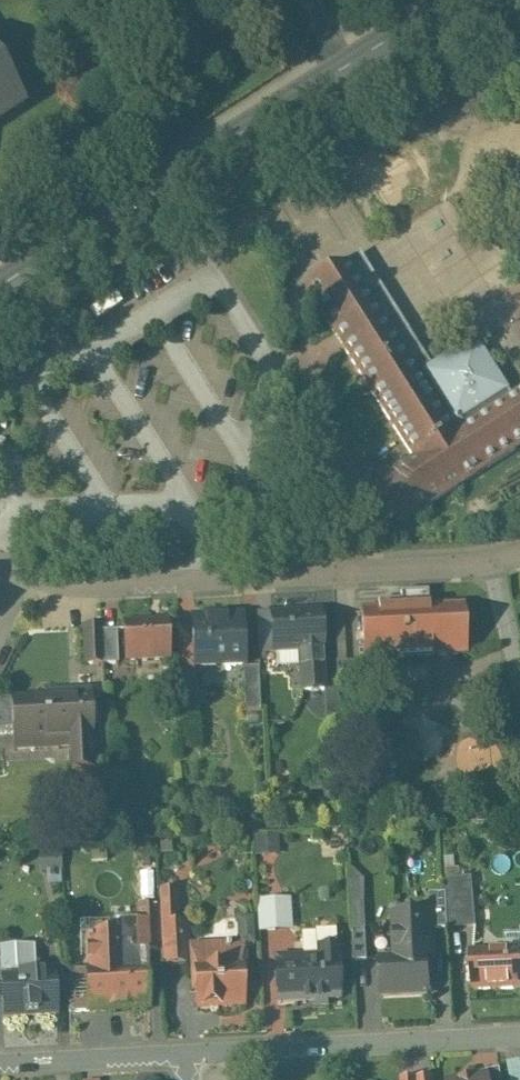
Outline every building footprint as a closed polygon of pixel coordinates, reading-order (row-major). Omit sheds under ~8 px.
[(24,105),(0,69),(0,121),(24,105)] [(373,484),(398,524),(519,446),(519,390),(511,396),(481,348),(465,344),(431,366),(422,352),(408,361),(345,263),(306,288),(414,458),(373,484)] [(464,605),(361,610),(363,659),(466,653),(464,605)] [(320,612),(272,615),(274,651),(300,650),(321,648),(322,648),(320,612)] [(242,616),(192,618),(194,667),(245,665),(242,616)] [(167,620),(124,622),(126,660),(169,658),(167,620)] [(101,624),(85,624),(86,662),(102,661),(101,629),(101,624)] [(117,628),(101,629),(102,661),(102,662),(119,661),(117,628)] [(321,648),(300,650),(302,690),(324,689),(321,648)] [(196,675),(181,675),(183,712),(197,712),(196,675)] [(91,695),(12,700),(13,747),(57,745),(56,737),(93,735),(91,695)] [(260,851),(282,850),(281,834),(260,834),(260,851)] [(155,855),(135,856),(137,905),(157,904),(155,855)] [(471,876),(445,878),(446,892),(447,925),(476,924),(471,876)] [(446,892),(429,893),(430,914),(431,914),(432,928),(448,927),(447,925),(446,892)] [(273,903),(260,904),(262,928),(275,927),(273,903)] [(157,904),(137,905),(138,935),(139,952),(142,952),(160,951),(157,904)] [(410,914),(406,919),(396,919),(395,915),(393,915),(396,957),(427,956),(433,949),(432,928),(431,914),(430,914),(429,914),(429,918),(425,918),(420,914),(410,914)] [(187,922),(160,923),(163,963),(189,962),(187,922)] [(365,928),(351,929),(353,960),(367,959),(365,928)] [(123,935),(87,937),(88,968),(87,968),(87,969),(89,1009),(89,1010),(147,1007),(145,965),(143,965),(125,966),(123,935)] [(138,935),(123,935),(125,966),(143,965),(142,952),(139,952),(138,935)] [(0,941),(0,971),(11,971),(11,970),(3,970),(1,941),(0,941)] [(244,943),(194,945),(197,1005),(243,1003),(241,967),(245,966),(244,943)] [(319,956),(277,958),(277,964),(279,1001),(281,1001),(297,1000),(297,1001),(340,998),(337,947),(319,948),(319,956)] [(471,952),(473,990),(519,988),(519,950),(471,952)] [(396,957),(381,958),(383,995),(429,992),(427,956),(396,957)] [(35,969),(11,970),(11,971),(12,977),(3,977),(6,1015),(56,1012),(54,974),(35,975),(35,969)] [(87,969),(72,970),(74,1010),(89,1009),(87,969)] [(485,1070),(486,1074),(487,1074),(488,1079),(502,1079),(499,1068),(485,1070)]
